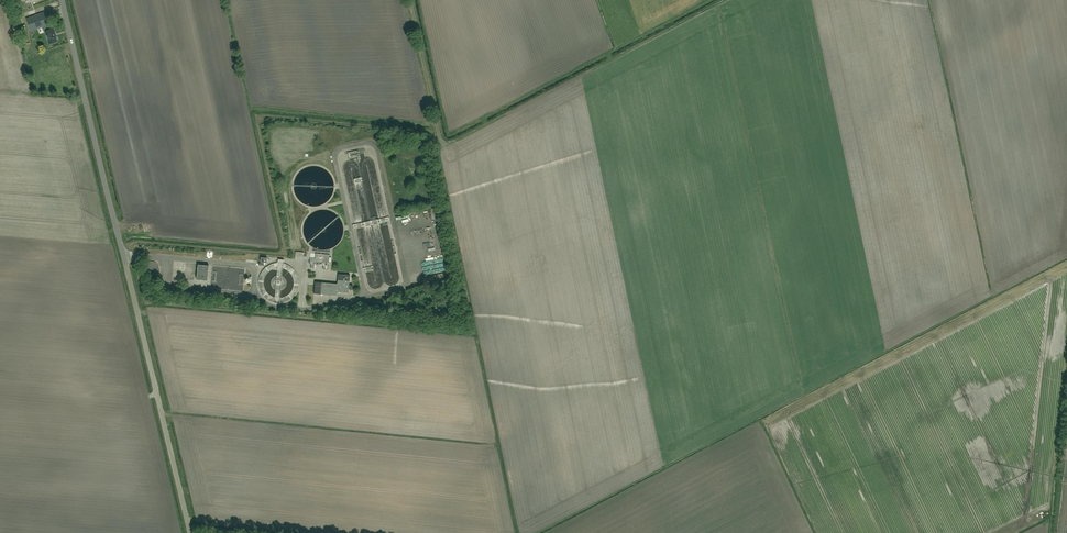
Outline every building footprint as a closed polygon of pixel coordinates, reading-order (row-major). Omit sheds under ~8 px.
[(49,44),(58,41),(55,32),(56,32),(54,28),(48,30),(47,25),(48,25),(44,12),(26,18),(31,31),(42,27),(44,32),(45,31),(49,44)] [(311,253),(310,264),(311,264),(311,268),(316,269),(317,264),(323,265),(323,269),(328,270),(329,262),(331,262),(331,258),(330,257),(330,255),(311,253)] [(196,280),(207,281),(209,266),(198,265),(196,280)] [(315,282),(315,285),(314,294),(336,296),(337,292),(348,293),(349,289),(352,290),(353,285),(349,285),(350,275),(338,274),(337,286),(333,286),(334,284),(315,282)]
